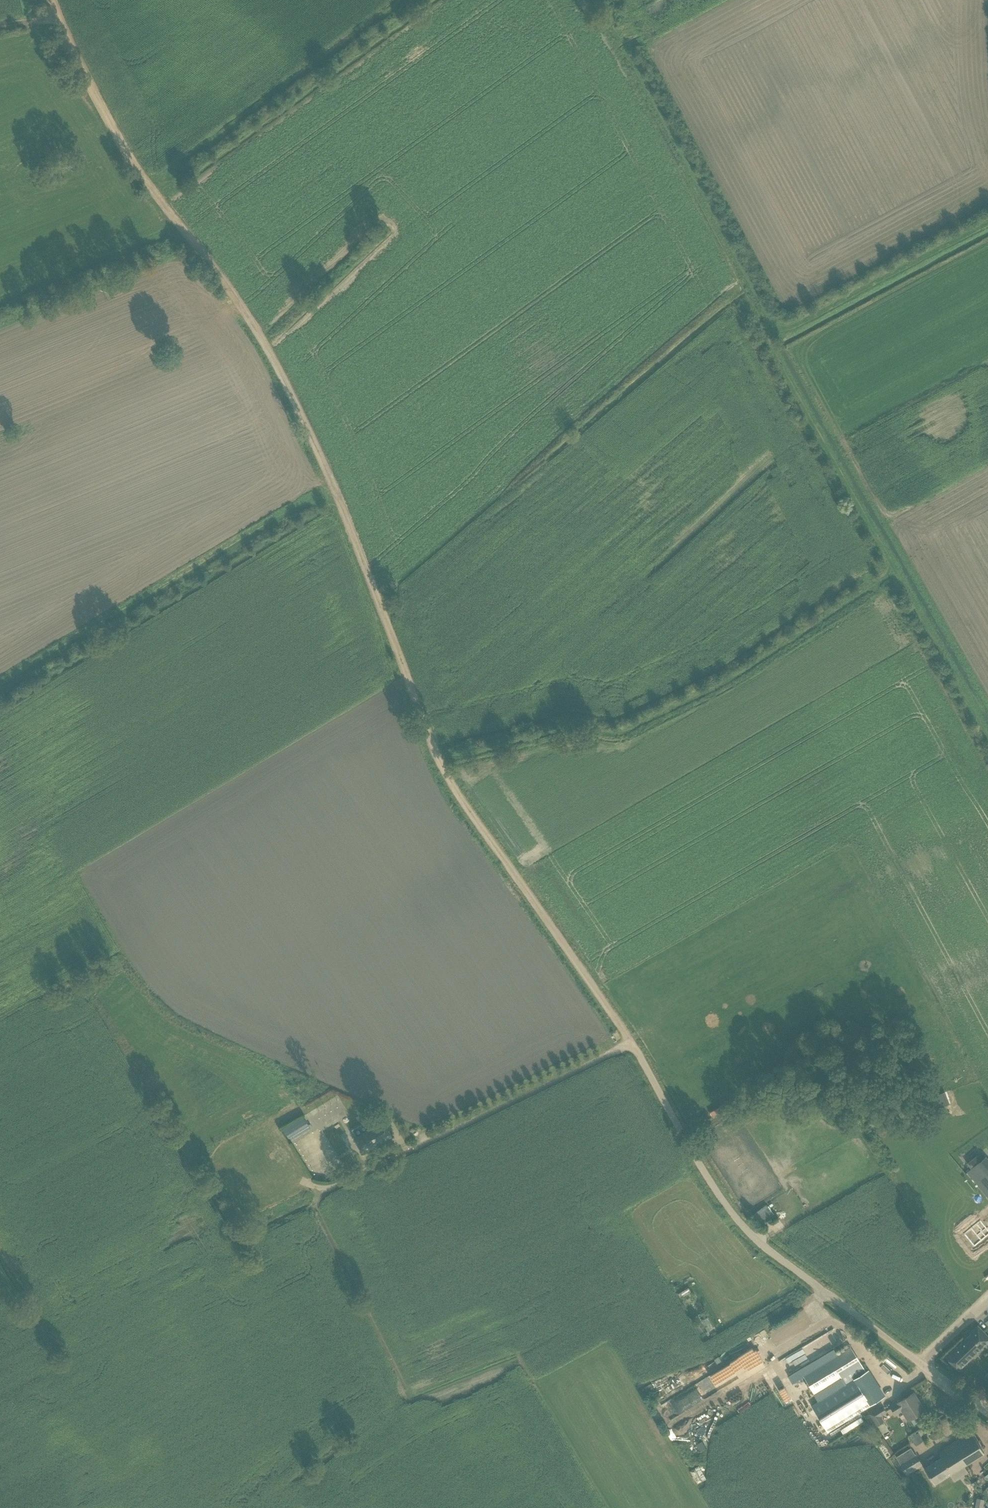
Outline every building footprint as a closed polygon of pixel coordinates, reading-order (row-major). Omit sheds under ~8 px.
[(290,1140),(310,1128),(305,1119),(284,1131),(290,1140)] [(354,1138),(363,1154),(392,1137),(383,1121),(354,1138)] [(967,1163),(971,1169),(967,1172),(983,1191),(987,1188),(987,1190),(987,1160),(986,1157),(983,1159),(978,1154),(967,1163)] [(767,1205),(755,1214),(763,1225),(775,1216),(767,1205)] [(966,1233),(977,1245),(987,1235),(987,1226),(982,1219),(966,1233)] [(702,1320),(709,1330),(714,1327),(707,1317),(702,1320)] [(970,1335),(946,1358),(958,1370),(973,1356),(974,1357),(984,1348),(983,1347),(987,1342),(987,1336),(978,1325),(969,1334),(970,1335)] [(807,1354),(810,1360),(838,1344),(830,1330),(800,1347),(804,1356),(807,1354)] [(866,1371),(851,1348),(804,1377),(816,1395),(841,1379),(845,1385),(811,1406),(827,1432),(870,1405),(853,1380),(866,1371)] [(677,1413),(718,1393),(710,1377),(669,1397),(677,1413)] [(891,1407),(895,1414),(902,1410),(908,1420),(924,1410),(913,1393),(905,1398),(891,1407)] [(886,1412),(882,1406),(869,1415),(877,1427),(884,1422),(880,1416),(886,1412)] [(924,1468),(929,1477),(934,1485),(984,1453),(970,1431),(944,1448),(947,1454),(924,1468)] [(915,1432),(910,1435),(916,1445),(921,1442),(915,1432)] [(895,1457),(907,1475),(922,1465),(911,1448),(895,1457)] [(978,1480),(972,1484),(975,1489),(982,1485),(978,1480)] [(975,1507),(982,1507),(984,1500),(977,1499),(975,1507)]
